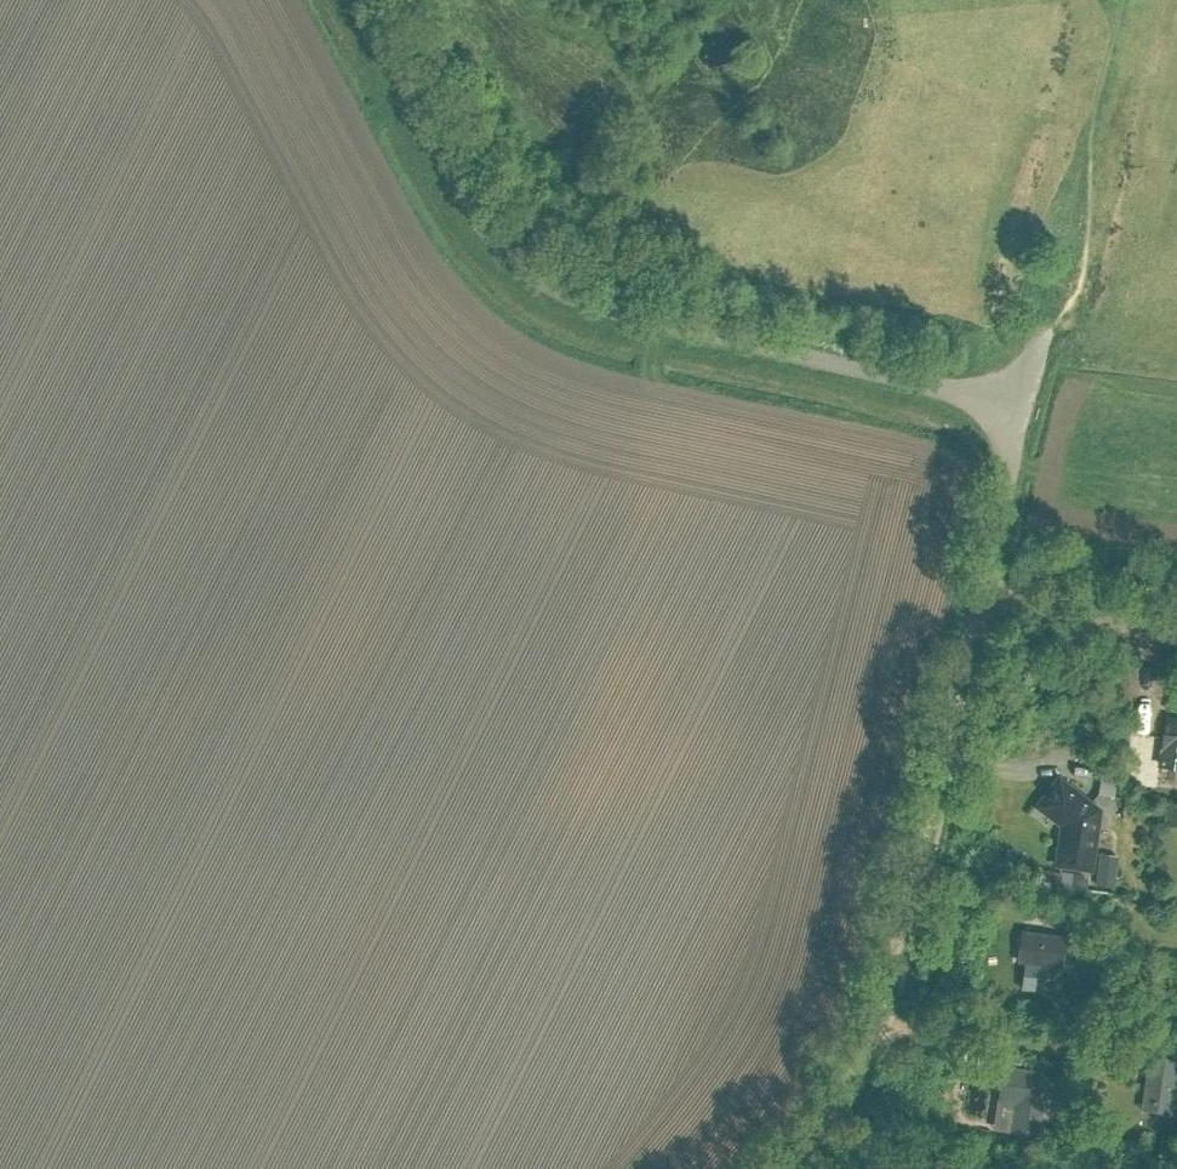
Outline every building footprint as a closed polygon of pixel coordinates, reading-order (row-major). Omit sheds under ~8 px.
[(1168,718),(1161,769),(1176,771),(1176,719),(1168,718)] [(1114,798),(1117,780),(1119,767),(1103,764),(1100,778),(1098,795),(1114,798)] [(1091,780),(1093,768),(1068,765),(1067,777),(1091,780)] [(1060,785),(1042,808),(1064,825),(1059,861),(1087,865),(1095,813),(1060,785)] [(1099,857),(1096,889),(1115,892),(1119,860),(1099,857)] [(1080,930),(1081,919),(1060,916),(1058,927),(1080,930)] [(1062,946),(1063,942),(1026,936),(1021,965),(1026,966),(1048,969),(1058,971),(1059,967),(1062,946)] [(1076,948),(1062,946),(1059,967),(1072,969),(1076,948)] [(1044,997),(1048,969),(1026,966),(1021,993),(1044,997)] [(1167,1108),(1175,1063),(1150,1059),(1142,1104),(1167,1108)] [(1048,1135),(1051,1110),(1045,1109),(1045,1105),(1040,1104),(1044,1074),(1003,1068),(998,1103),(1015,1105),(1011,1133),(1040,1137),(1041,1134),(1048,1135)] [(1176,1152),(1176,1142),(1163,1140),(1162,1151),(1176,1152)]
